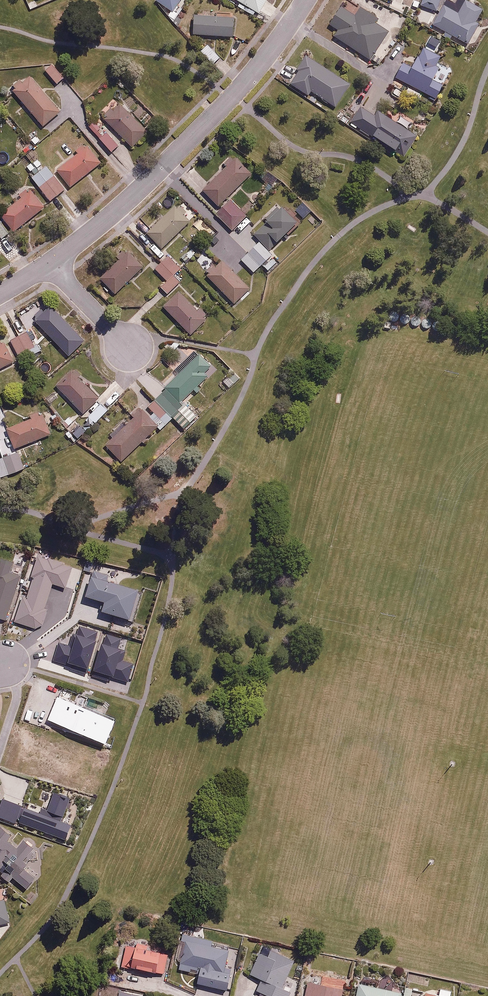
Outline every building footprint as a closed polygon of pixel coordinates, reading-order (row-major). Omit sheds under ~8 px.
[(155,0),(170,10),(167,14),(174,19),(182,8),(176,4),(179,0),(155,0)] [(260,12),(267,0),(239,0),(260,12)] [(388,30),(375,22),(378,17),(349,0),(345,0),(330,24),(338,29),(334,36),(371,59),(388,30)] [(420,4),(436,9),(440,0),(422,0),(420,4)] [(467,0),(464,0),(458,11),(444,3),(433,22),(469,43),(481,24),(476,21),(483,9),(467,0)] [(232,15),(195,15),(195,35),(232,35),(232,15)] [(405,62),(397,76),(435,97),(443,83),(433,77),(440,66),(436,64),(441,56),(422,45),(410,65),(405,62)] [(316,59),(309,69),(302,65),(299,70),(285,61),(277,73),(308,94),(311,90),(334,105),(350,82),(316,59)] [(52,65),(46,71),(57,83),(63,77),(52,65)] [(30,74),(12,90),(42,126),(61,110),(30,74)] [(116,99),(100,115),(133,146),(148,130),(116,99)] [(383,118),(361,103),(351,119),(404,154),(417,135),(386,114),(383,118)] [(96,119),(89,125),(112,153),(119,147),(96,119)] [(76,152),(56,169),(71,186),(103,160),(86,140),(74,150),(76,152)] [(223,200),(251,172),(235,156),(202,190),(220,208),(215,212),(232,228),(246,213),(229,198),(225,202),(223,200)] [(45,164),(31,175),(50,200),(64,189),(45,164)] [(0,186),(0,205),(9,198),(0,186)] [(32,188),(0,214),(0,215),(13,231),(46,205),(32,188)] [(190,220),(174,204),(146,232),(161,248),(190,220)] [(295,222),(278,205),(252,231),(269,248),(295,222)] [(1,238),(9,231),(0,219),(0,236),(1,238)] [(272,254),(259,241),(241,258),(253,272),(272,254)] [(143,267),(126,249),(97,276),(113,294),(143,267)] [(169,255),(154,269),(165,280),(159,286),(165,293),(180,279),(173,272),(180,266),(169,255)] [(276,261),(272,257),(263,265),(267,270),(276,261)] [(220,258),(205,273),(234,303),(250,288),(220,258)] [(190,334),(209,316),(199,306),(197,308),(179,290),(162,306),(190,334)] [(50,306),(35,320),(61,348),(76,333),(50,306)] [(29,354),(40,349),(34,337),(30,340),(25,331),(10,339),(18,354),(27,350),(29,354)] [(1,342),(0,343),(0,367),(11,362),(1,342)] [(207,374),(192,359),(163,387),(178,402),(207,374)] [(74,370),(57,386),(82,413),(99,397),(74,370)] [(140,407),(105,447),(122,462),(156,424),(160,429),(172,416),(167,411),(172,405),(160,394),(148,407),(153,412),(150,415),(140,407)] [(107,409),(100,402),(87,415),(95,422),(107,409)] [(197,414),(184,403),(171,417),(183,429),(197,414)] [(51,433),(42,412),(39,413),(38,410),(28,413),(30,417),(4,427),(13,448),(51,433)] [(7,620),(20,574),(10,571),(13,561),(2,557),(0,564),(0,618),(7,620)] [(9,799),(5,810),(24,816),(27,805),(9,799)] [(9,883),(13,879),(23,888),(35,875),(25,866),(37,852),(23,840),(16,848),(7,840),(12,835),(0,824),(0,875),(9,883)] [(8,922),(2,899),(0,899),(0,925),(8,922)] [(186,934),(178,968),(197,973),(197,982),(214,986),(217,972),(224,973),(229,949),(212,945),(213,941),(186,934)] [(130,944),(124,942),(119,964),(163,975),(169,953),(147,948),(149,941),(132,937),(130,944)] [(270,995),(288,995),(290,991),(282,987),(294,958),(263,944),(249,974),(258,978),(254,989),(270,995)] [(342,990),(308,982),(305,995),(341,995),(342,990)] [(359,982),(356,995),(400,995),(401,991),(359,982)] [(428,985),(425,995),(452,995),(453,991),(428,985)]
